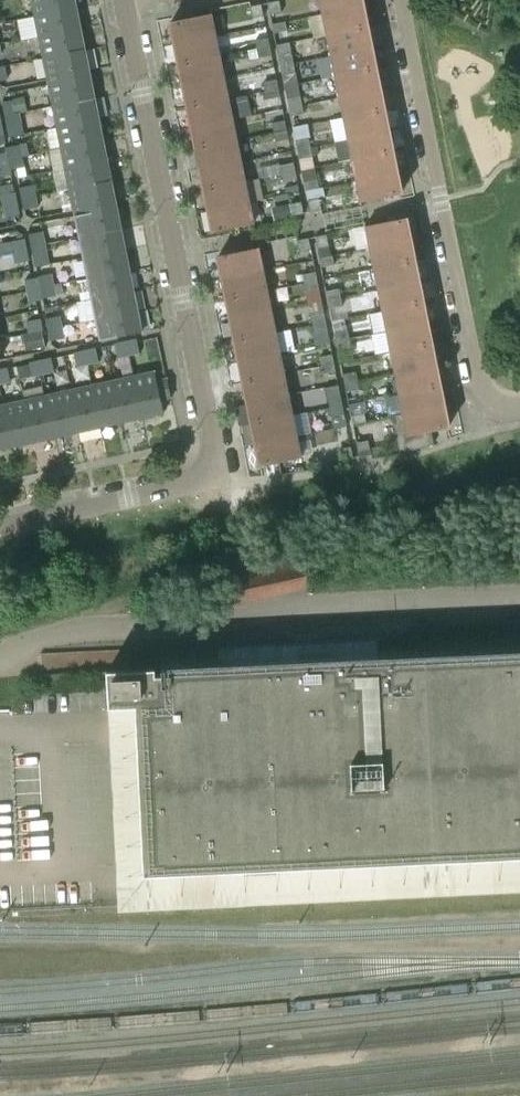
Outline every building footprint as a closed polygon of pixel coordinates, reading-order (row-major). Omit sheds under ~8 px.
[(36,16),(76,7),(75,0),(33,0),(36,16)] [(363,6),(362,0),(319,0),(322,14),(363,6)] [(279,1),(278,1),(268,3),(270,15),(281,13),(279,1)] [(263,16),(261,4),(250,7),(252,18),(263,16)] [(322,14),(326,35),(367,27),(363,6),(322,14)] [(36,16),(40,36),(81,28),(76,7),(36,16)] [(170,23),(174,44),(215,36),(211,15),(170,23)] [(287,31),(286,21),(272,24),(273,34),(287,31)] [(371,48),(367,27),(326,35),(331,56),(371,48)] [(40,36),(44,57),(85,49),(81,28),(40,36)] [(174,44),(179,65),(219,57),(215,36),(174,44)] [(255,40),(257,49),(270,47),(269,38),(255,40)] [(276,45),(281,66),(294,63),(290,43),(276,45)] [(274,68),(270,47),(257,49),(248,51),(249,60),(258,58),(261,71),(274,68)] [(331,56),(335,77),(376,69),(371,48),(331,56)] [(85,49),(44,57),(48,78),(50,84),(90,76),(89,70),(85,49)] [(179,65),(183,86),(224,78),(219,57),(179,65)] [(298,85),(294,63),(281,66),(285,88),(298,85)] [(6,66),(0,67),(0,80),(8,79),(6,66)] [(380,89),(376,69),(335,77),(339,98),(380,89)] [(90,76),(50,84),(54,106),(95,97),(90,76)] [(183,86),(187,107),(228,98),(224,78),(183,86)] [(264,82),(266,92),(279,90),(277,80),(264,82)] [(339,98),(343,118),(384,110),(380,89),(339,98)] [(280,97),(279,90),(266,92),(267,100),(280,97)] [(287,99),(289,108),(302,105),(301,96),(287,99)] [(20,112),(27,111),(24,97),(13,100),(15,113),(20,112)] [(95,97),(54,106),(58,126),(99,118),(95,97)] [(187,107),(191,128),(232,119),(228,98),(187,107)] [(6,115),(15,113),(13,100),(3,101),(5,111),(6,115)] [(304,114),(302,105),(289,108),(291,117),(304,114)] [(388,131),(384,110),(343,118),(347,139),(388,131)] [(20,112),(15,113),(6,115),(8,127),(22,124),(20,112)] [(58,126),(62,147),(103,139),(99,118),(58,126)] [(191,128),(196,148),(236,140),(232,119),(191,128)] [(273,124),(275,133),(287,131),(286,122),(273,124)] [(293,127),(297,149),(310,146),(309,138),(311,138),(308,124),(293,127)] [(289,139),(287,131),(275,133),(276,142),(289,139)] [(392,152),(388,131),(347,139),(352,160),(392,152)] [(62,147),(66,168),(107,160),(103,139),(62,147)] [(196,148),(200,169),(240,161),(236,140),(196,148)] [(7,152),(9,158),(22,156),(20,145),(6,147),(7,152)] [(312,156),(310,146),(297,149),(299,159),(312,156)] [(9,163),(9,158),(7,152),(0,153),(0,164),(9,163)] [(352,160),(356,181),(397,172),(392,152),(352,160)] [(24,167),(22,156),(9,158),(9,163),(11,169),(24,167)] [(71,189),(111,180),(107,160),(66,168),(71,189)] [(200,169),(204,190),(245,182),(240,161),(200,169)] [(281,165),(282,174),(295,171),(294,162),(281,165)] [(11,169),(9,163),(0,164),(0,176),(12,174),(11,169)] [(297,180),(295,171),(282,174),(284,183),(297,180)] [(401,194),(397,172),(356,181),(360,202),(401,194)] [(111,180),(71,189),(75,209),(76,216),(117,208),(115,201),(111,180)] [(317,180),(304,182),(306,192),(319,189),(317,180)] [(204,190),(208,211),(249,202),(245,182),(204,190)] [(21,187),(23,198),(37,195),(34,184),(21,187)] [(2,195),(4,206),(17,203),(15,193),(2,195)] [(39,206),(37,195),(23,198),(25,209),(39,206)] [(308,201),(310,213),(321,210),(319,198),(308,201)] [(253,224),(249,202),(208,211),(212,232),(253,224)] [(301,202),(290,204),(292,216),(304,214),(301,202)] [(19,214),(17,203),(4,206),(6,217),(19,214)] [(292,216),(290,204),(275,207),(278,220),(292,217),(292,216)] [(117,208),(76,216),(80,236),(121,228),(117,208)] [(365,227),(369,248),(410,240),(406,218),(365,227)] [(80,236),(84,257),(125,249),(121,228),(80,236)] [(33,244),(46,242),(44,231),(30,233),(33,244)] [(326,235),(325,235),(315,237),(317,249),(329,247),(326,235)] [(311,250),(308,238),(297,241),(299,252),(311,250)] [(11,241),(13,252),(27,250),(24,239),(11,241)] [(414,261),(410,240),(369,248),(374,269),(414,261)] [(46,242),(33,244),(35,255),(48,253),(46,242)] [(222,278),(263,270),(258,248),(217,257),(222,278)] [(84,257),(88,277),(129,269),(125,249),(84,257)] [(27,250),(13,252),(15,263),(29,260),(27,250)] [(334,265),(333,256),(319,258),(321,268),(334,265)] [(305,284),(318,281),(314,261),(301,263),(305,284)] [(419,282),(414,261),(374,269),(378,290),(419,282)] [(133,289),(129,269),(88,277),(92,297),(133,289)] [(267,291),(263,270),(222,278),(226,299),(267,291)] [(39,277),(41,287),(55,284),(52,273),(39,276),(39,277)] [(26,279),(28,290),(41,288),(41,287),(39,277),(26,279)] [(319,289),(318,281),(305,284),(306,292),(319,289)] [(423,302),(419,282),(378,290),(382,311),(423,302)] [(57,295),(55,284),(41,287),(41,288),(43,298),(57,295)] [(43,298),(41,288),(28,290),(30,301),(43,299),(43,298)] [(326,291),(327,300),(341,297),(339,288),(326,291)] [(97,318),(137,309),(133,289),(92,297),(97,318)] [(226,299),(230,320),(271,312),(267,291),(226,299)] [(343,306),(341,297),(327,300),(329,309),(343,306)] [(308,304),(312,325),(326,322),(322,301),(308,304)] [(386,331),(427,323),(423,302),(382,311),(386,331)] [(141,331),(137,309),(97,318),(101,339),(141,331)] [(275,332),(271,312),(230,320),(234,341),(275,332)] [(47,318),(50,329),(63,326),(61,315),(47,318)] [(331,321),(336,342),(350,339),(345,318),(331,321)] [(33,332),(43,330),(41,319),(27,322),(29,333),(33,332)] [(330,343),(326,322),(312,325),(316,346),(330,343)] [(431,344),(427,323),(386,331),(390,352),(431,344)] [(63,326),(50,329),(52,340),(65,337),(63,326)] [(43,330),(33,332),(29,333),(22,334),(26,355),(47,351),(43,330)] [(234,341),(239,361),(279,353),(275,332),(234,341)] [(137,338),(126,341),(129,356),(140,353),(137,338)] [(351,348),(350,339),(336,342),(337,351),(351,348)] [(118,358),(129,356),(126,341),(115,343),(118,358)] [(435,365),(431,344),(390,352),(394,373),(435,365)] [(85,350),(88,365),(99,362),(96,347),(85,350)] [(77,367),(88,365),(85,350),(74,352),(77,367)] [(284,374),(279,353),(239,361),(243,382),(284,374)] [(320,357),(322,367),(335,365),(333,354),(320,357)] [(51,357),(40,360),(44,375),(55,372),(51,357)] [(339,362),(345,385),(358,381),(370,379),(369,367),(361,369),(358,358),(339,362)] [(33,377),(44,375),(40,360),(29,362),(33,377)] [(336,373),(335,365),(322,367),(323,375),(336,373)] [(440,386),(435,365),(394,373),(399,394),(440,386)] [(0,369),(0,384),(11,382),(8,367),(0,369)] [(154,373),(133,378),(142,418),(163,413),(160,400),(171,398),(166,379),(156,381),(154,373)] [(243,382),(247,403),(288,395),(284,374),(243,382)] [(142,418),(133,378),(112,382),(121,423),(142,418)] [(360,389),(358,381),(345,385),(346,393),(360,389)] [(112,382),(91,387),(100,427),(121,423),(112,382)] [(444,406),(440,386),(399,394),(403,414),(403,415),(444,406)] [(100,427),(91,387),(69,392),(78,432),(100,427)] [(69,392),(48,396),(57,437),(78,432),(69,392)] [(292,415),(288,395),(247,403),(251,424),(292,415)] [(57,437),(48,396),(27,401),(36,441),(57,437)] [(330,408),(343,406),(341,397),(328,399),(330,408)] [(27,401),(6,406),(15,446),(36,441),(27,401)] [(15,446),(6,406),(0,407),(0,449),(15,446)] [(345,415),(343,406),(330,408),(332,417),(345,415)] [(448,428),(444,406),(403,415),(403,414),(391,416),(399,454),(416,449),(433,444),(433,443),(432,443),(430,432),(448,428)] [(365,413),(351,415),(353,425),(366,422),(365,413)] [(251,424),(255,444),(296,436),(292,415),(251,424)] [(301,458),(296,436),(255,444),(260,466),(301,458)] [(356,443),(359,457),(371,455),(368,440),(356,443)] [(342,461),(343,461),(351,459),(348,447),(339,449),(342,461)] [(228,574),(233,598),(234,601),(309,585),(303,558),(228,574)] [(154,671),(107,673),(107,674),(108,693),(109,710),(141,708),(141,716),(142,734),(145,785),(144,785),(144,788),(145,788),(149,873),(148,873),(148,876),(246,871),(246,874),(276,873),(276,870),(519,858),(519,654),(457,657),(457,655),(455,655),(455,657),(426,658),(426,657),(424,657),(424,658),(394,660),(394,658),(393,658),(393,660),(379,660),(378,648),(376,648),(217,656),(217,657),(163,660),(163,677),(155,678),(155,671),(154,671)]
